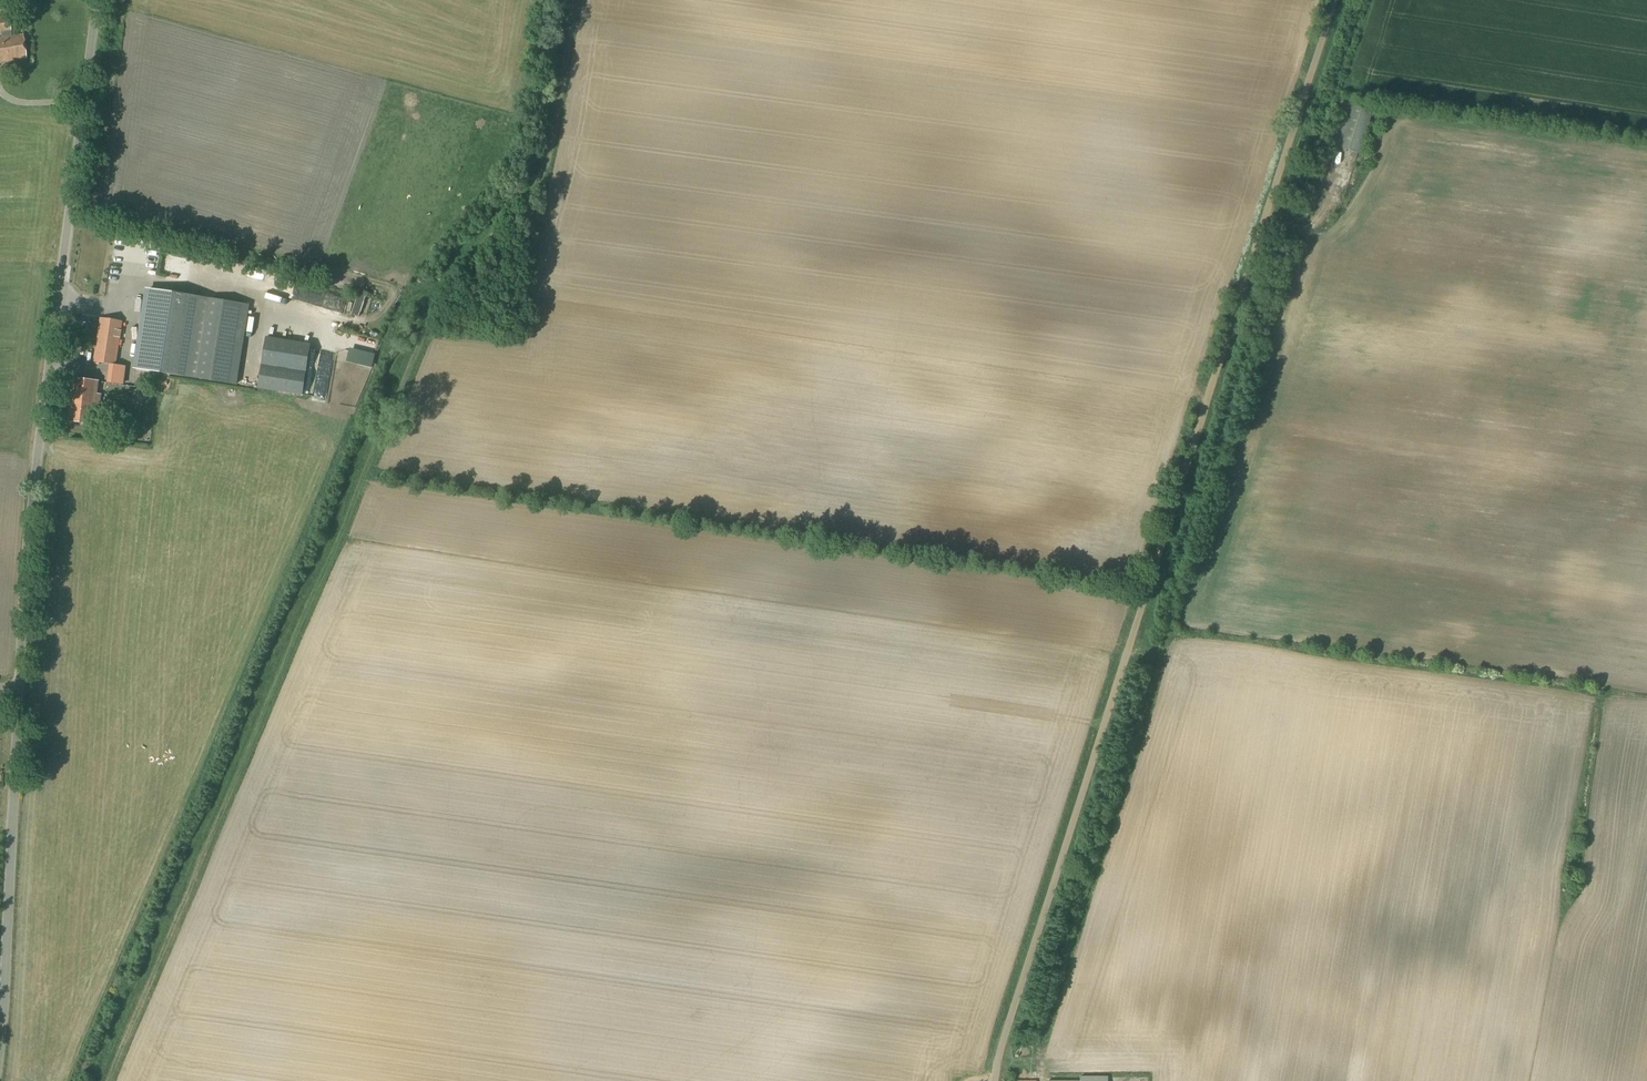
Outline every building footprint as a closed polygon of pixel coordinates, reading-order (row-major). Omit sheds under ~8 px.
[(11,30),(8,15),(0,16),(0,32),(6,30),(6,28),(7,28),(7,30),(11,30)] [(11,30),(7,30),(7,28),(6,28),(6,30),(0,32),(0,34),(0,36),(0,37),(0,38),(0,62),(26,58),(22,35),(12,36),(11,30)] [(1370,110),(1345,102),(1333,139),(1359,147),(1370,110)] [(133,370),(198,380),(227,384),(240,303),(211,298),(146,289),(133,370)] [(365,295),(356,313),(368,319),(377,300),(365,295)] [(116,365),(122,322),(100,318),(94,362),(116,365)] [(310,345),(266,338),(261,365),(262,365),(305,372),(310,345)] [(92,424),(98,382),(74,379),(69,421),(92,424)] [(140,401),(144,398),(144,394),(142,390),(137,389),(134,392),(133,396),(140,401)]
